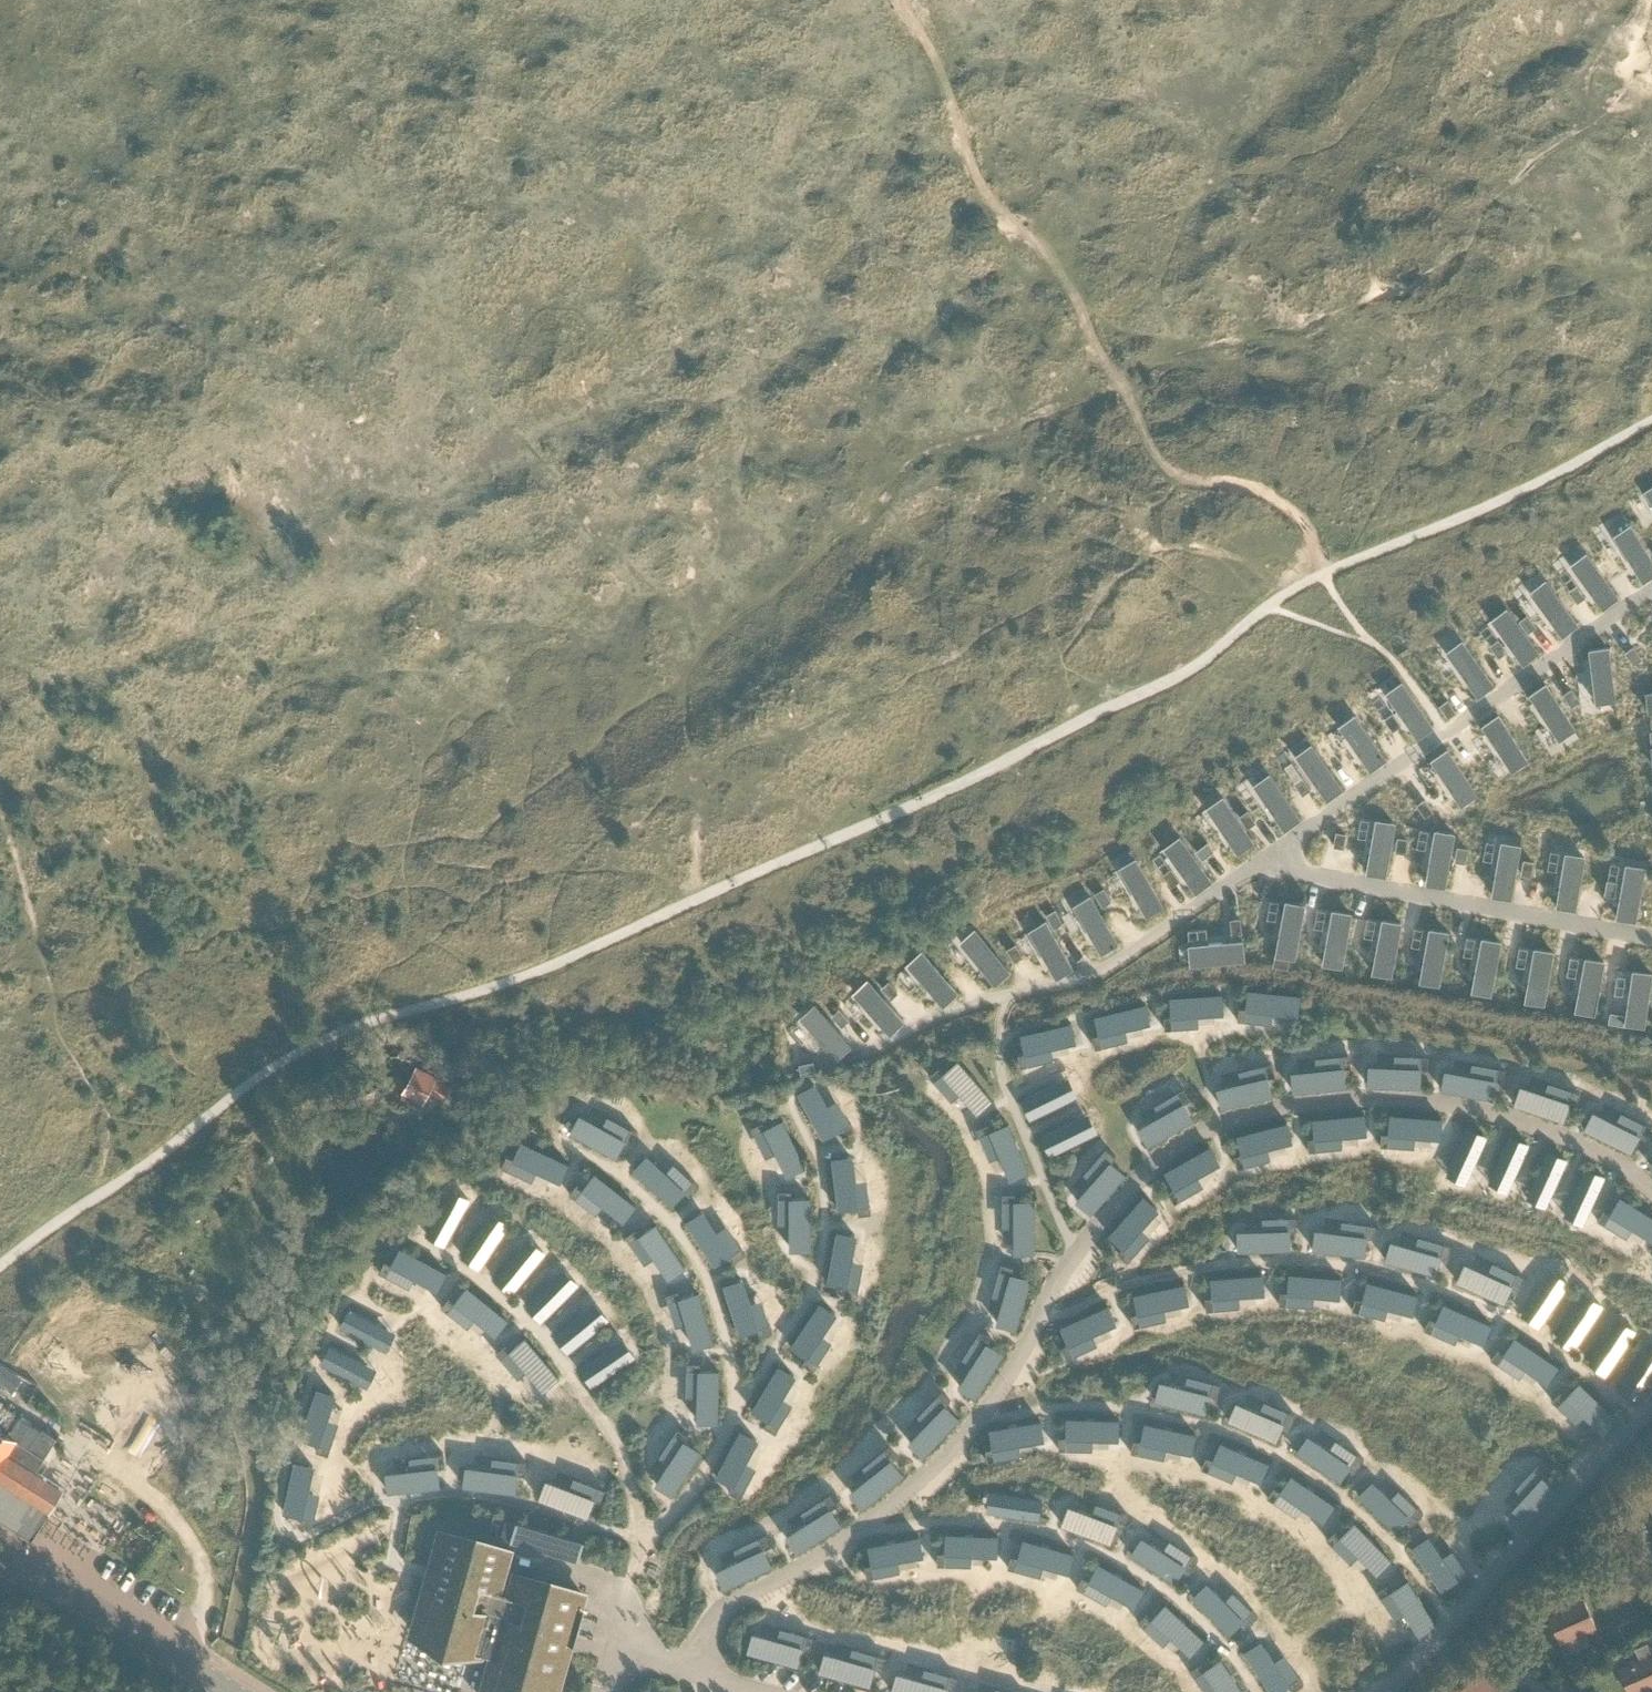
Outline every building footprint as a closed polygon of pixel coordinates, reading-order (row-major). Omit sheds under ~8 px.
[(1634,519),(1617,531),(1648,577),(1651,574),(1651,547),(1634,519)] [(1622,592),(1590,547),(1575,558),(1606,603),(1622,592)] [(1581,617),(1550,573),(1534,585),(1566,628),(1581,617)] [(1544,647),(1511,603),(1495,614),(1527,659),(1544,647)] [(1497,679),(1466,635),(1452,645),(1483,689),(1497,679)] [(1614,640),(1592,643),(1600,699),(1621,696),(1614,640)] [(1581,725),(1550,677),(1534,688),(1565,736),(1581,725)] [(1398,680),(1382,691),(1413,736),(1430,725),(1398,680)] [(1359,708),(1342,720),(1375,765),(1391,753),(1359,708)] [(1533,755),(1504,709),(1487,719),(1516,766),(1533,755)] [(1315,738),(1298,750),(1330,794),(1347,782),(1315,738)] [(1482,789),(1452,743),(1436,754),(1465,799),(1482,789)] [(1274,768),(1258,780),(1289,823),(1306,811),(1274,768)] [(1228,791),(1211,802),(1242,849),(1259,837),(1228,791)] [(1391,872),(1402,817),(1381,813),(1371,868),(1391,872)] [(1449,881),(1458,827),(1438,824),(1429,878),(1449,881)] [(1182,831),(1167,842),(1200,887),(1215,876),(1182,831)] [(1516,895),(1525,841),(1506,838),(1498,892),(1516,895)] [(1458,840),(1454,854),(1467,858),(1471,843),(1458,840)] [(1577,905),(1590,851),(1573,847),(1561,901),(1577,905)] [(1140,853),(1122,863),(1150,910),(1168,899),(1140,853)] [(1638,915),(1650,862),(1633,858),(1621,911),(1638,915)] [(1095,890),(1077,900),(1104,947),(1121,937),(1095,890)] [(1299,953),(1308,899),(1288,896),(1279,950),(1299,953)] [(1346,961),(1356,907),(1336,904),(1327,957),(1346,961)] [(1395,971),(1405,917),(1386,914),(1377,968),(1395,971)] [(1050,915),(1032,925),(1059,972),(1077,962),(1050,915)] [(1444,980),(1452,926),(1432,922),(1423,976),(1444,980)] [(977,926),(964,938),(1001,977),(1014,965),(977,926)] [(1495,990),(1506,936),(1487,932),(1476,986),(1495,990)] [(1249,955),(1247,934),(1192,939),(1194,961),(1249,955)] [(1548,999),(1558,946),(1539,943),(1528,995),(1548,999)] [(927,947),(912,960),(948,1000),(963,987),(927,947)] [(1599,1010),(1608,956),(1588,953),(1579,1007),(1599,1010)] [(1651,993),(1651,967),(1638,965),(1629,1019),(1648,1022),(1651,993)] [(872,974),(858,987),(895,1028),(909,1015),(872,974)] [(1300,996),(1247,991),(1245,1010),(1238,1009),(1237,1021),(1269,1024),(1270,1014),(1298,1016),(1300,996)] [(1220,995),(1166,998),(1167,1017),(1161,1017),(1162,1029),(1194,1027),(1193,1016),(1221,1015),(1220,995)] [(820,998),(804,1012),(841,1054),(857,1040),(820,998)] [(843,1024),(854,1014),(844,1004),(833,1013),(843,1024)] [(1143,1005),(1092,1017),(1096,1036),(1091,1037),(1093,1049),(1125,1041),(1122,1030),(1148,1024),(1143,1005)] [(1070,1024),(1018,1037),(1022,1056),(1016,1057),(1019,1069),(1050,1062),(1047,1050),(1075,1043),(1070,1024)] [(1316,1069),(1289,1071),(1291,1093),(1345,1088),(1343,1068),(1350,1067),(1348,1055),(1315,1058),(1316,1069)] [(1393,1065),(1367,1065),(1367,1088),(1420,1089),(1421,1068),(1427,1068),(1427,1056),(1393,1055),(1393,1065)] [(995,1101),(960,1061),(946,1074),(942,1069),(932,1078),(953,1101),(961,1094),(980,1115),(995,1101)] [(1469,1073),(1443,1069),(1439,1092),(1493,1101),(1496,1080),(1503,1081),(1505,1069),(1471,1063),(1469,1073)] [(1239,1082),(1214,1088),(1220,1110),(1271,1097),(1266,1078),(1273,1076),(1270,1064),(1237,1072),(1239,1082)] [(417,1066),(404,1090),(423,1100),(428,1090),(445,1099),(452,1085),(435,1076),(417,1066)] [(1067,1079),(1019,1102),(1028,1121),(1076,1098),(1067,1079)] [(1542,1091),(1518,1084),(1512,1105),(1563,1121),(1569,1102),(1576,1105),(1580,1091),(1545,1081),(1542,1091)] [(829,1105),(816,1083),(797,1094),(823,1140),(840,1131),(844,1138),(857,1131),(839,1099),(829,1105)] [(1135,1128),(1145,1146),(1191,1119),(1182,1103),(1188,1099),(1181,1089),(1152,1106),(1157,1115),(1135,1128)] [(1614,1121),(1591,1110),(1581,1132),(1630,1154),(1639,1135),(1645,1138),(1650,1126),(1619,1111),(1614,1121)] [(1095,1134),(1085,1114),(1037,1137),(1047,1157),(1095,1134)] [(602,1126),(580,1115),(570,1134),(616,1158),(625,1141),(632,1145),(638,1133),(607,1117),(602,1126)] [(1364,1115),(1311,1121),(1313,1138),(1307,1139),(1308,1154),(1340,1151),(1339,1139),(1366,1136),(1364,1115)] [(1443,1118),(1389,1115),(1388,1134),(1382,1134),(1381,1147),(1412,1149),(1413,1138),(1442,1139),(1443,1118)] [(806,1168),(783,1122),(767,1130),(763,1123),(751,1129),(767,1160),(777,1155),(788,1177),(806,1168)] [(1286,1123),(1235,1136),(1240,1156),(1234,1157),(1237,1169),(1268,1161),(1265,1150),(1291,1143),(1286,1123)] [(1031,1174),(1009,1125),(992,1132),(990,1127),(978,1132),(991,1162),(1001,1157),(1012,1182),(1031,1174)] [(1488,1135),(1468,1127),(1447,1176),(1467,1185),(1488,1135)] [(1507,1193),(1529,1145),(1509,1136),(1487,1184),(1507,1193)] [(569,1165),(521,1142),(513,1159),(508,1156),(502,1168),(531,1182),(536,1172),(560,1183),(569,1165)] [(1220,1164),(1209,1147),(1164,1173),(1173,1189),(1167,1193),(1173,1204),(1203,1187),(1197,1177),(1220,1164)] [(1113,1157),(1105,1150),(1082,1176),(1090,1183),(1073,1201),(1090,1216),(1125,1176),(1109,1162),(1113,1157)] [(1546,1209),(1567,1161),(1547,1152),(1526,1200),(1546,1209)] [(852,1154),(831,1158),(839,1210),(859,1206),(861,1214),(874,1212),(868,1178),(857,1180),(852,1154)] [(666,1173),(647,1156),(634,1172),(673,1206),(685,1193),(691,1198),(701,1188),(674,1164),(666,1173)] [(1605,1177),(1585,1168),(1563,1217),(1583,1225),(1605,1177)] [(638,1205),(595,1175),(585,1188),(579,1184),(571,1195),(597,1215),(604,1206),(626,1222),(638,1205)] [(472,1195),(455,1185),(430,1231),(448,1240),(472,1195)] [(812,1251),(811,1199),(792,1200),(791,1193),(779,1193),(779,1226),(789,1226),(790,1252),(812,1251)] [(1015,1196),(1002,1196),(1002,1228),(1014,1228),(1014,1255),(1036,1255),(1035,1201),(1015,1201),(1015,1196)] [(1620,1197),(1611,1213),(1605,1210),(1598,1222),(1625,1238),(1631,1227),(1651,1240),(1651,1216),(1620,1197)] [(1159,1214),(1143,1199),(1108,1237),(1122,1251),(1118,1255),(1128,1265),(1151,1240),(1142,1232),(1159,1214)] [(513,1220),(495,1207),(464,1252),(482,1264),(513,1220)] [(717,1232),(704,1211),(686,1223),(714,1266),(731,1256),(736,1264),(747,1257),(727,1226),(717,1232)] [(1261,1229),(1236,1230),(1237,1253),(1290,1251),(1289,1231),(1296,1231),(1295,1219),(1261,1220),(1261,1229)] [(1340,1229),(1314,1227),(1311,1250),(1366,1257),(1368,1236),(1374,1236),(1376,1223),(1341,1219),(1340,1229)] [(685,1267),(655,1224),(640,1235),(637,1230),(626,1237),(644,1263),(653,1256),(669,1278),(685,1267)] [(852,1260),(858,1234),(837,1230),(827,1283),(846,1287),(845,1294),(857,1297),(864,1263),(852,1260)] [(548,1249),(531,1235),(497,1276),(514,1290),(548,1249)] [(1414,1249),(1389,1242),(1383,1264),(1435,1277),(1440,1258),(1447,1260),(1450,1247),(1416,1238),(1414,1249)] [(451,1267),(404,1242),(395,1259),(389,1256),(383,1268),(411,1283),(416,1273),(441,1285),(451,1267)] [(1485,1273),(1461,1263),(1453,1283),(1502,1304),(1510,1287),(1516,1290),(1522,1276),(1489,1262),(1485,1273)] [(582,1280),(566,1265),(529,1303),(545,1318),(582,1280)] [(1018,1331),(1031,1281),(1012,1276),(1014,1270),(1002,1266),(994,1297),(1004,1300),(997,1326),(1018,1331)] [(1571,1283),(1553,1272),(1524,1317),(1541,1328),(1571,1283)] [(1262,1274),(1208,1278),(1210,1298),(1204,1299),(1205,1310),(1237,1308),(1236,1297),(1264,1295),(1262,1274)] [(1340,1281),(1286,1276),(1284,1297),(1278,1296),(1277,1307),(1309,1310),(1309,1300),(1338,1302),(1340,1281)] [(744,1279),(723,1286),(739,1335),(757,1329),(759,1336),(772,1332),(762,1300),(752,1303),(744,1279)] [(512,1315),(470,1282),(459,1296),(453,1292),(445,1302),(471,1323),(478,1314),(499,1331),(512,1315)] [(1419,1296),(1366,1282),(1361,1300),(1354,1299),(1351,1311),(1383,1319),(1386,1309),(1413,1316),(1419,1296)] [(1183,1284),(1131,1296),(1136,1315),(1130,1317),(1133,1330),(1165,1323),(1162,1311),(1188,1305),(1183,1284)] [(714,1344),(698,1293),(680,1299),(678,1293),(666,1296),(676,1329),(687,1325),(694,1350),(714,1344)] [(1605,1306),(1586,1294),(1556,1338),(1574,1351),(1605,1306)] [(599,1299),(559,1331),(572,1348),(612,1316),(599,1299)] [(401,1328),(352,1303),(342,1323),(391,1348),(401,1328)] [(823,1339),(838,1317),(820,1305),(790,1350),(806,1361),(803,1367),(815,1375),(834,1346),(823,1339)] [(1492,1325),(1442,1305),(1435,1322),(1429,1319),(1424,1332),(1453,1345),(1457,1334),(1483,1345),(1492,1325)] [(1107,1306),(1058,1330),(1066,1347),(1061,1349),(1066,1361),(1096,1347),(1091,1337),(1116,1325),(1107,1306)] [(1635,1333),(1617,1321),(1588,1365),(1606,1376),(1635,1333)] [(977,1398),(1005,1354),(986,1343),(990,1337),(981,1331),(963,1360),(971,1365),(958,1386),(977,1398)] [(562,1374),(527,1333),(515,1344),(511,1339),(500,1349),(521,1373),(530,1365),(548,1386),(562,1374)] [(627,1335),(583,1364),(594,1381),(638,1352),(627,1335)] [(1559,1367),(1514,1337),(1503,1353),(1498,1350),(1491,1361),(1517,1378),(1522,1370),(1546,1385),(1559,1367)] [(381,1365),(333,1340),(323,1360),(371,1385),(381,1365)] [(1622,1388),(1640,1400),(1651,1382),(1651,1343),(1622,1388)] [(718,1425),(720,1371),(701,1370),(701,1365),(688,1364),(687,1396),(698,1397),(697,1424),(718,1425)] [(0,1367),(0,1380),(13,1388),(20,1378),(1,1366),(0,1367)] [(797,1377),(779,1367),(752,1413),(768,1423),(765,1429),(777,1436),(795,1405),(784,1399),(797,1377)] [(1185,1387),(1160,1381),(1155,1404),(1208,1416),(1212,1397),(1219,1398),(1222,1384),(1187,1376),(1185,1387)] [(1619,1420),(1579,1383),(1566,1397),(1562,1393),(1553,1403),(1576,1424),(1583,1417),(1604,1436),(1619,1420)] [(332,1414),(340,1390),(319,1384),(304,1432),(322,1438),(320,1445),(332,1449),(342,1417),(332,1414)] [(923,1458),(960,1420),(945,1405),(949,1401),(941,1393),(918,1417),(926,1426),(908,1444),(923,1458)] [(1260,1411),(1237,1402),(1229,1424),(1278,1444),(1285,1426),(1292,1429),(1297,1415),(1264,1402),(1260,1411)] [(32,1539),(50,1511),(64,1489),(36,1471),(57,1439),(20,1415),(19,1415),(0,1403),(0,1519),(32,1539)] [(1120,1419),(1065,1418),(1065,1437),(1060,1437),(1060,1451),(1091,1451),(1092,1439),(1120,1440),(1120,1419)] [(1042,1421),(989,1431),(992,1449),(986,1450),(989,1463),(1020,1458),(1018,1446),(1046,1441),(1042,1421)] [(1199,1433),(1147,1423),(1143,1442),(1136,1441),(1134,1454),(1164,1461),(1167,1449),(1194,1455),(1199,1433)] [(673,1497),(702,1453),(684,1442),(688,1436),(679,1430),(661,1459),(670,1465),(656,1486),(673,1497)] [(746,1464),(759,1439),(742,1430),(716,1478),(733,1487),(729,1492),(742,1499),(757,1470),(746,1464)] [(1328,1449),(1308,1436),(1296,1455),(1342,1484),(1352,1467),(1359,1471),(1366,1460),(1334,1440),(1328,1449)] [(1272,1464),(1223,1443),(1216,1460),(1208,1457),(1203,1469),(1234,1482),(1238,1472),(1264,1482),(1272,1464)] [(849,1495),(863,1511),(904,1477),(892,1462),(897,1457),(890,1449),(864,1470),(870,1478),(849,1495)] [(389,1467),(392,1488),(444,1482),(442,1463),(449,1462),(447,1451),(413,1455),(414,1464),(389,1467)] [(469,1461),(467,1481),(519,1487),(521,1469),(528,1470),(530,1456),(496,1453),(495,1463),(469,1461)] [(297,1456),(286,1507),(305,1512),(304,1519),(317,1522),(325,1488),(313,1485),(319,1461),(297,1456)] [(1524,1498),(1506,1517),(1522,1531),(1558,1492),(1543,1478),(1547,1473),(1540,1466),(1517,1491),(1524,1498)] [(573,1482),(549,1474),(541,1498),(591,1515),(598,1495),(605,1497),(609,1484),(576,1473),(573,1482)] [(1337,1505),(1291,1475),(1281,1491),(1276,1488),(1269,1499),(1296,1516),(1302,1507),(1326,1522),(1337,1505)] [(1392,1496),(1373,1479),(1358,1496),(1398,1531),(1411,1517),(1417,1522),(1426,1512),(1399,1488),(1392,1496)] [(1043,1499),(991,1491),(988,1513),(1040,1520),(1043,1499)] [(785,1538),(795,1555),(840,1527),(831,1512),(836,1508),(829,1497),(800,1515),(806,1525),(785,1538)] [(1092,1514),(1068,1506),(1060,1526),(1111,1544),(1116,1528),(1123,1531),(1128,1516),(1095,1504),(1092,1514)] [(516,1520),(510,1541),(578,1561),(584,1540),(516,1520)] [(1394,1561),(1355,1523),(1342,1537),(1337,1531),(1328,1541),(1350,1562),(1357,1555),(1379,1577),(1394,1561)] [(488,1655),(495,1657),(485,1691),(553,1691),(575,1613),(581,1593),(518,1574),(512,1595),(505,1593),(501,1592),(495,1590),(503,1561),(507,1549),(445,1531),(431,1576),(414,1635),(484,1654),(488,1655)] [(1000,1535),(946,1533),(945,1553),(940,1553),(940,1565),(971,1566),(971,1556),(1000,1557),(1000,1535)] [(715,1571),(723,1589),(772,1566),(764,1549),(770,1546),(764,1536),(734,1550),(739,1559),(715,1571)] [(1164,1550),(1141,1536),(1130,1556),(1175,1583),(1186,1566),(1193,1570),(1200,1559),(1170,1541),(1164,1550)] [(1445,1558),(1431,1538),(1412,1552),(1443,1594),(1459,1582),(1464,1589),(1476,1580),(1454,1551),(1445,1558)] [(921,1539),(868,1549),(872,1568),(866,1569),(869,1581),(901,1575),(899,1563),(925,1558),(921,1539)] [(1075,1553),(1023,1539),(1018,1558),(1012,1556),(1008,1568),(1039,1577),(1042,1566),(1070,1573),(1075,1553)] [(1144,1588),(1096,1562),(1087,1579),(1083,1576),(1076,1588),(1104,1603),(1109,1593),(1134,1606),(1144,1588)] [(1228,1600),(1209,1581),(1193,1598),(1232,1635),(1245,1621),(1251,1627),(1261,1616),(1236,1592),(1228,1600)] [(1439,1625),(1409,1581),(1394,1592),(1390,1587),(1378,1594),(1397,1621),(1405,1615),(1421,1638),(1439,1625)] [(1581,1600),(1581,1598),(1576,1587),(1564,1593),(1569,1605),(1548,1615),(1560,1640),(1595,1625),(1583,1599),(1581,1600)] [(1205,1641),(1165,1606),(1153,1620),(1148,1616),(1139,1626),(1162,1646),(1170,1637),(1192,1656),(1205,1641)] [(779,1639),(753,1633),(747,1654),(800,1667),(805,1648),(812,1650),(815,1638),(782,1629),(779,1639)] [(1241,1654),(1267,1691),(1278,1691),(1288,1686),(1292,1691),(1304,1684),(1285,1655),(1275,1662),(1261,1641),(1241,1654)] [(1646,1642),(1635,1646),(1640,1659),(1619,1668),(1629,1691),(1635,1691),(1651,1684),(1651,1653),(1651,1654),(1646,1642)] [(851,1659),(826,1651),(820,1673),(872,1688),(878,1669),(885,1671),(888,1658),(854,1648),(851,1659)] [(1222,1661),(1205,1672),(1202,1667),(1192,1674),(1204,1691),(1242,1691),(1222,1661)] [(897,1672),(892,1691),(947,1691),(949,1688),(955,1690),(959,1678),(926,1668),(923,1679),(897,1672)]
